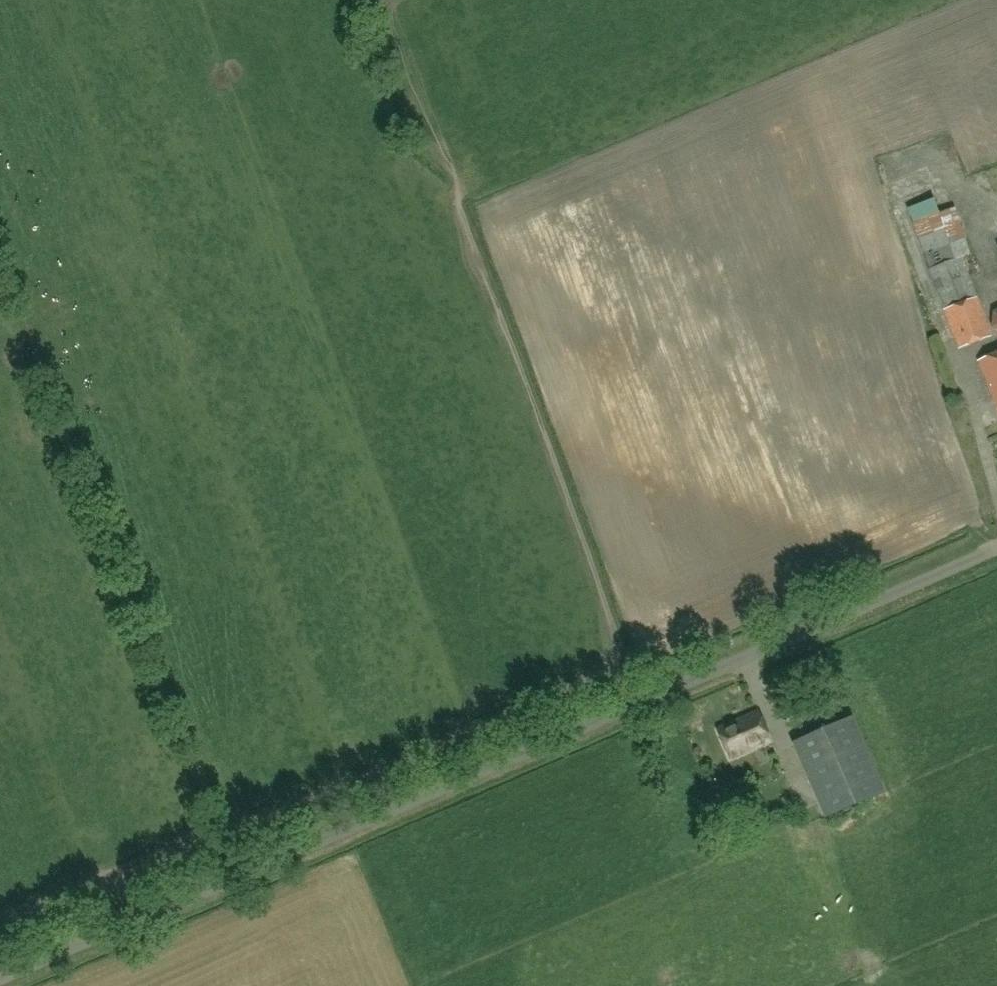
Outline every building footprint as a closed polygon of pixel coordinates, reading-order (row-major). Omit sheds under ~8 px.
[(939,213),(934,197),(907,207),(943,308),(957,348),(991,336),(978,297),(963,256),(971,253),(955,207),(939,213)] [(996,404),(996,352),(979,359),(996,404)] [(718,729),(731,758),(772,740),(759,710),(718,729)] [(793,742),(826,818),(885,792),(852,716),(793,742)] [(762,794),(757,783),(751,786),(753,790),(751,791),(753,796),(755,795),(756,796),(762,794)]
